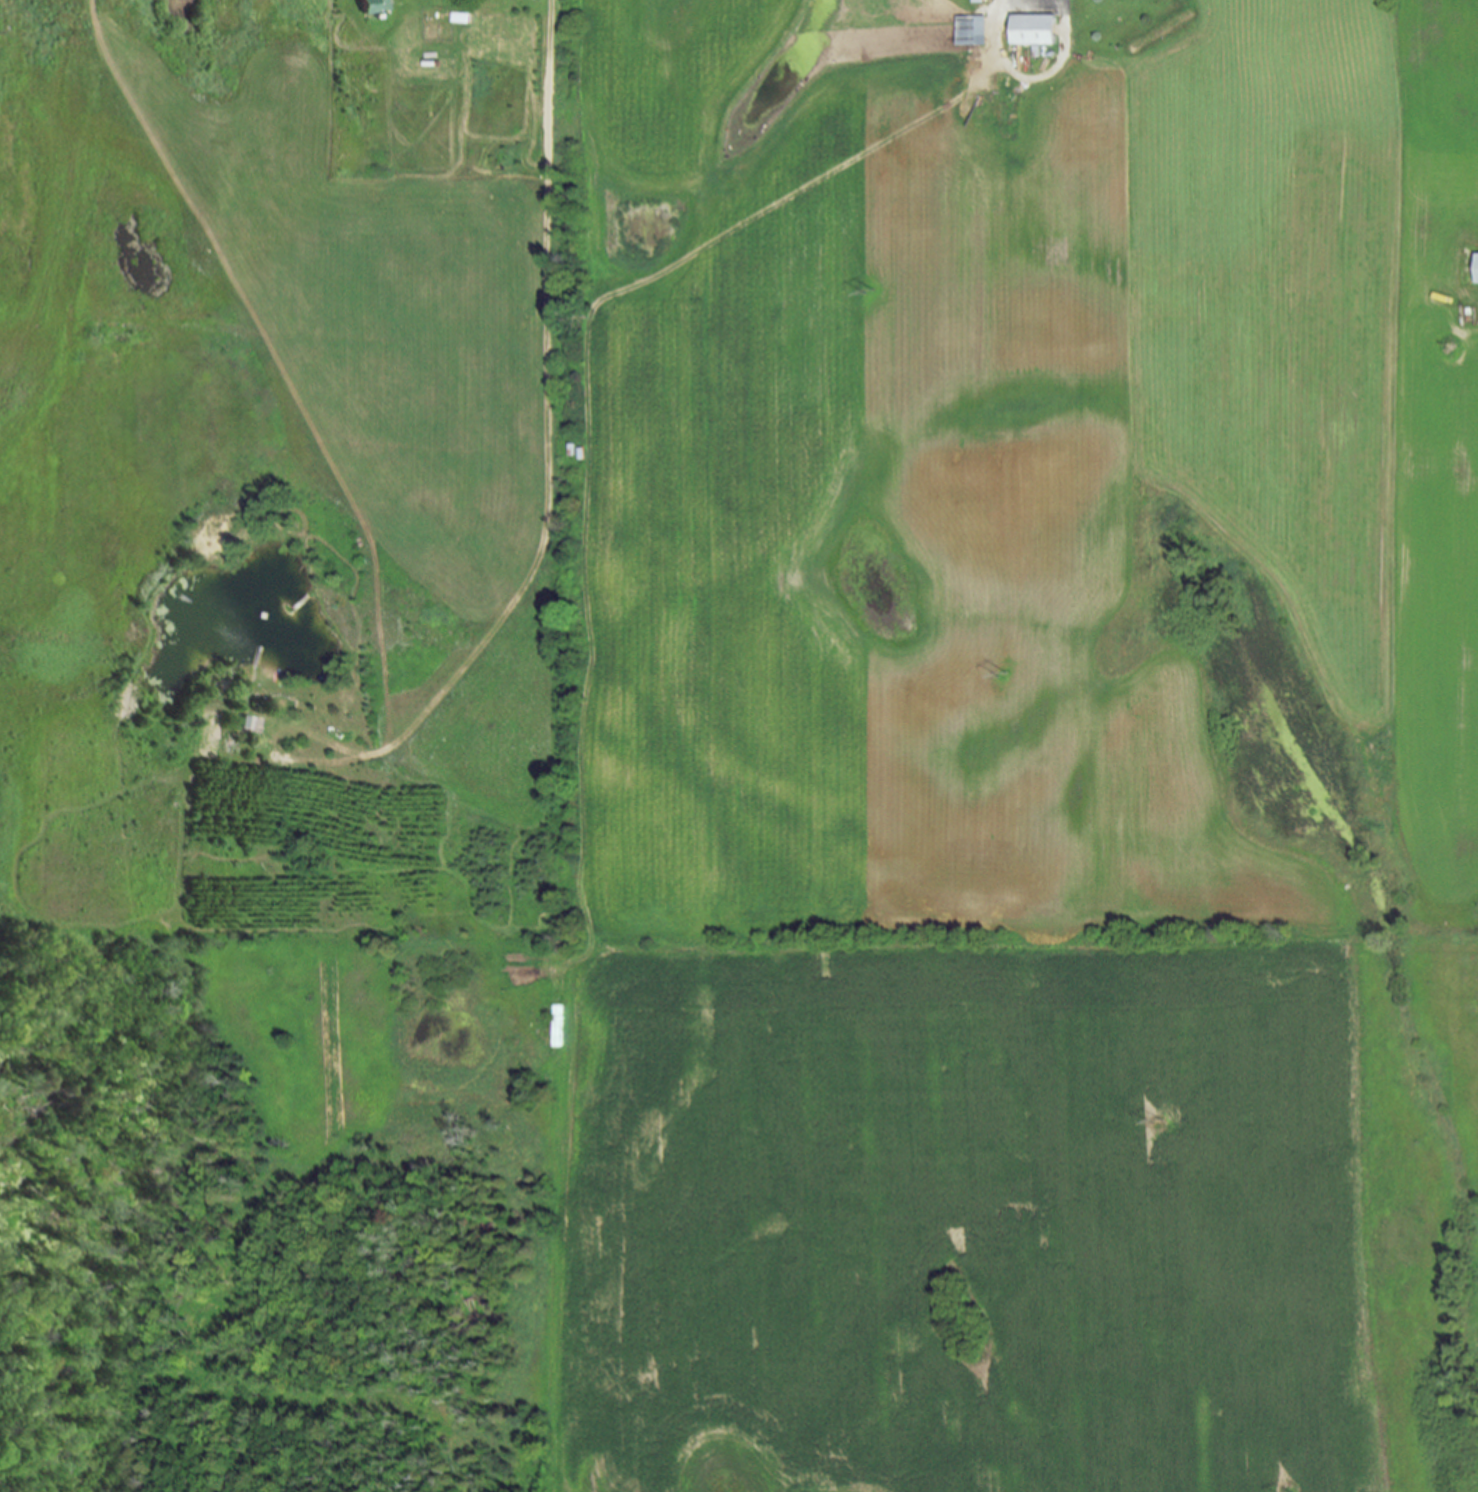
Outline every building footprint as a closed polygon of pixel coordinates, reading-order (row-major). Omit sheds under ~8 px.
[(357,15),(384,10),(382,0),(354,0),(357,15)] [(1011,15),(1011,45),(1055,45),(1054,15),(1011,15)] [(986,16),(954,16),(955,46),(986,45),(986,16)]
